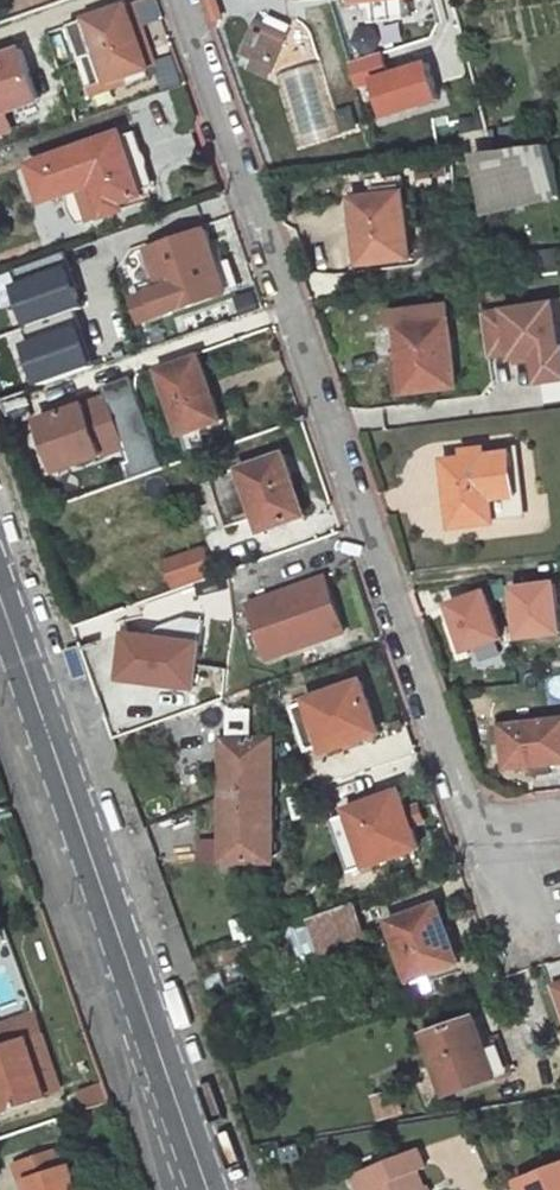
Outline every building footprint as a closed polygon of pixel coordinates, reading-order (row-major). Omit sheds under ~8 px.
[(359,8),(374,6),(377,23),(405,22),(403,4),(415,2),(415,0),(358,0),(359,8)] [(147,71),(125,12),(76,30),(93,77),(111,70),(115,84),(147,71)] [(266,75),(281,42),(253,30),(242,55),(253,60),(249,68),(266,75)] [(19,129),(14,110),(50,99),(33,44),(0,54),(0,135),(19,129)] [(438,56),(395,69),(388,49),(353,60),(362,88),(384,81),(396,117),(451,99),(438,56)] [(143,199),(117,132),(31,161),(42,200),(79,187),(95,181),(106,211),(143,199)] [(493,133),(467,136),(472,156),(498,153),(493,133)] [(512,209),(559,199),(559,166),(555,146),(498,153),(512,209)] [(413,260),(400,178),(373,181),(376,201),(356,204),(363,266),(413,260)] [(79,187),(89,216),(106,211),(95,181),(79,187)] [(218,298),(199,239),(152,254),(171,312),(218,298)] [(75,250),(18,268),(38,335),(29,338),(42,381),(102,363),(84,304),(91,302),(75,250)] [(486,308),(493,363),(540,357),(544,383),(559,381),(559,298),(486,308)] [(457,394),(448,332),(402,338),(412,401),(457,394)] [(221,417),(201,370),(161,387),(181,434),(221,417)] [(61,471),(132,451),(116,391),(44,411),(61,471)] [(40,476),(58,473),(54,442),(36,444),(40,476)] [(461,535),(502,528),(492,467),(451,473),(461,535)] [(306,520),(287,469),(245,484),(264,535),(306,520)] [(164,560),(176,590),(219,573),(207,543),(164,560)] [(518,579),(520,636),(559,634),(559,578),(518,579)] [(258,663),(352,630),(333,579),(240,611),(258,663)] [(495,585),(452,599),(468,651),(512,637),(495,585)] [(161,644),(118,641),(115,689),(195,695),(200,626),(179,624),(163,633),(161,644)] [(306,748),(324,742),(328,754),(391,733),(372,674),(291,701),(306,748)] [(497,726),(501,757),(511,756),(512,766),(537,763),(538,772),(556,769),(555,761),(559,760),(559,718),(497,726)] [(245,743),(243,778),(231,778),(231,800),(280,800),(283,744),(264,743),(265,721),(245,720),(245,743)] [(243,778),(245,743),(233,742),(231,778),(243,778)] [(347,806),(373,870),(433,846),(407,782),(347,806)] [(239,858),(276,860),(280,800),(231,800),(228,828),(241,823),(239,858)] [(241,823),(228,828),(226,857),(239,858),(241,823)] [(331,953),(378,937),(367,905),(292,932),(301,958),(329,947),(331,953)] [(467,959),(446,908),(399,928),(420,978),(442,969),(467,959)] [(442,969),(420,978),(428,997),(450,988),(442,969)] [(488,1021),(442,1037),(462,1097),(527,1074),(516,1043),(499,1048),(488,1021)] [(8,1112),(49,1096),(27,1038),(0,1048),(0,1089),(8,1112)] [(373,1189),(428,1189),(421,1172),(431,1168),(424,1149),(366,1172),(373,1189)] [(35,1189),(83,1189),(75,1169),(68,1172),(61,1155),(20,1169),(27,1188),(34,1185),(35,1189)] [(529,1189),(559,1189),(559,1167),(526,1181),(529,1189)]
